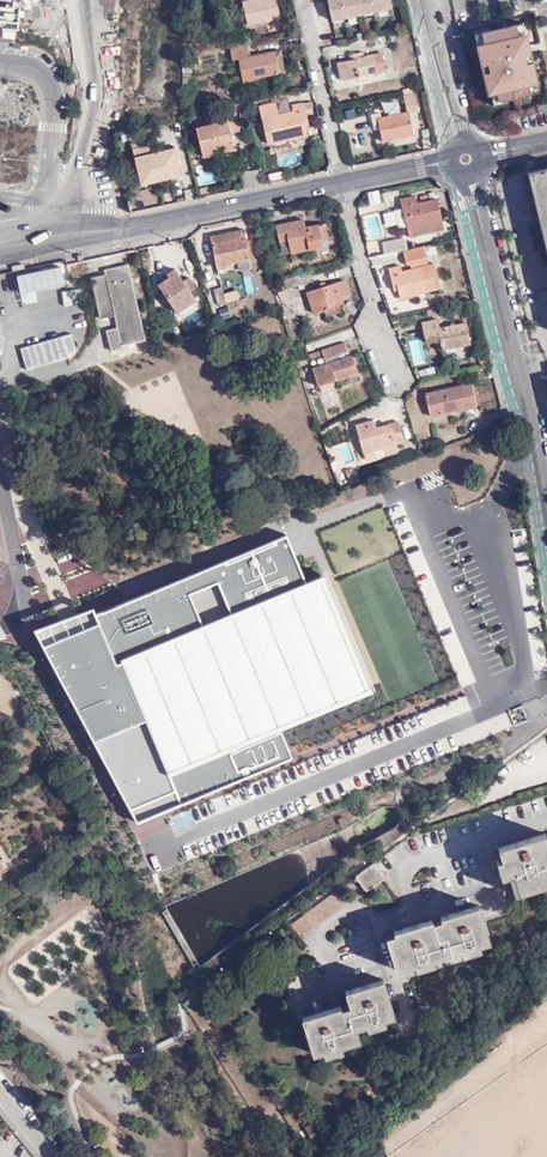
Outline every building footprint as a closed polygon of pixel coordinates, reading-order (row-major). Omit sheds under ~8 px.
[(244,2),(249,25),(268,21),(269,30),(282,27),(277,0),(252,0),(244,2)] [(383,8),(382,4),(393,1),(393,0),(361,0),(363,13),(383,8)] [(505,99),(531,93),(530,91),(528,84),(537,82),(532,62),(526,63),(524,54),(526,53),(525,47),(528,46),(523,23),(481,32),(484,44),(477,46),(482,64),(488,62),(490,72),(484,73),(488,93),(491,93),(497,91),(499,101),(505,99)] [(475,34),(477,46),(484,44),(481,32),(475,34)] [(250,54),(247,44),(230,48),(232,59),(239,58),(244,80),(259,77),(258,75),(278,71),(274,50),(250,54)] [(532,62),(528,46),(525,47),(526,53),(524,54),(526,63),(532,62)] [(342,80),(386,70),(382,53),(365,57),(363,52),(355,53),(356,58),(338,62),(342,80)] [(482,64),(484,73),(490,72),(488,62),(482,64)] [(530,91),(538,89),(537,82),(528,84),(530,91)] [(506,102),(505,99),(499,101),(497,91),(491,93),(494,105),(506,102)] [(292,105),(290,92),(275,94),(277,101),(279,113),(293,110),(292,105)] [(418,110),(414,92),(404,94),(408,112),(383,117),(382,112),(373,114),(375,123),(380,121),(384,141),(416,134),(411,112),(418,110)] [(303,103),(292,105),(293,110),(279,113),(277,101),(261,105),(264,117),(270,116),(276,141),(306,135),(305,127),(308,126),(305,110),(303,103)] [(204,154),(236,147),(232,131),(240,129),(236,114),(226,116),(227,119),(197,126),(204,154)] [(348,119),(349,129),(370,128),(369,117),(348,119)] [(176,146),(137,154),(142,180),(171,174),(172,177),(183,175),(176,146)] [(528,172),(546,254),(546,167),(528,172)] [(370,205),(381,203),(378,191),(367,194),(370,205)] [(415,195),(401,198),(403,207),(395,209),(399,227),(407,225),(408,227),(410,226),(412,236),(444,228),(437,198),(417,203),(415,195)] [(307,228),(305,219),(277,224),(280,241),(288,239),(292,253),(324,246),(322,240),(328,238),(325,222),(318,223),(318,226),(307,228)] [(250,258),(243,229),(211,235),(217,267),(233,264),(233,262),(250,258)] [(383,242),(386,254),(403,250),(407,249),(405,237),(383,242)] [(429,264),(425,245),(407,249),(403,250),(407,264),(411,264),(412,269),(402,271),(401,265),(389,267),(392,283),(398,283),(401,297),(441,288),(435,262),(429,264)] [(43,281),(67,275),(64,261),(40,267),(43,281)] [(130,265),(107,269),(107,273),(92,276),(100,317),(115,314),(118,329),(109,330),(113,351),(122,349),(122,346),(146,341),(130,265)] [(179,312),(197,300),(176,268),(168,274),(170,277),(160,284),(179,312)] [(0,278),(0,321),(7,355),(54,345),(38,270),(0,278)] [(301,273),(284,278),(286,288),(303,283),(301,273)] [(348,293),(343,279),(307,291),(313,313),(322,310),(324,317),(341,312),(339,304),(343,303),(340,296),(348,293)] [(227,300),(223,285),(214,288),(218,303),(227,300)] [(438,319),(423,322),(427,343),(442,339),(444,349),(472,342),(467,321),(440,327),(438,319)] [(414,364),(424,362),(419,338),(409,340),(414,364)] [(338,353),(349,350),(346,341),(310,353),(311,358),(324,353),(327,362),(314,366),(319,384),(359,371),(353,353),(340,358),(338,353)] [(106,378),(103,370),(79,379),(82,386),(106,378)] [(74,380),(63,383),(64,391),(76,388),(74,380)] [(473,382),(427,392),(432,416),(478,407),(473,382)] [(157,391),(153,393),(159,411),(163,410),(157,391)] [(365,453),(376,450),(375,446),(385,444),(388,454),(399,452),(398,444),(406,441),(401,421),(377,427),(375,420),(357,424),(365,453)] [(338,466),(356,460),(349,440),(331,447),(338,466)] [(375,446),(376,450),(378,457),(388,454),(385,444),(375,446)] [(351,483),(360,480),(358,474),(354,475),(352,469),(347,470),(351,483)] [(281,734),(372,702),(329,582),(306,590),(289,542),(80,615),(76,603),(43,614),(119,829),(293,768),(281,734)] [(504,846),(507,858),(510,868),(505,869),(506,876),(513,875),(518,892),(546,884),(546,835),(504,846)] [(360,871),(375,860),(373,857),(357,868),(360,871)] [(12,870),(5,859),(2,861),(0,858),(0,877),(12,870)] [(510,868),(507,858),(502,859),(505,869),(510,868)] [(386,874),(375,860),(360,871),(371,885),(386,874)] [(291,916),(294,920),(344,882),(342,879),(291,916)] [(301,930),(302,929),(351,891),(344,882),(294,920),(301,930)] [(396,929),(388,931),(398,965),(417,960),(419,965),(435,960),(434,955),(463,947),(465,951),(483,947),(481,942),(491,939),(481,902),(442,913),(443,916),(434,918),(433,915),(395,925),(396,929)] [(339,1000),(301,1010),(311,1052),(341,1045),(340,1040),(358,1035),(356,1025),(383,1018),(381,1013),(393,1010),(384,977),(345,987),(348,999),(340,1001),(339,1000)]
